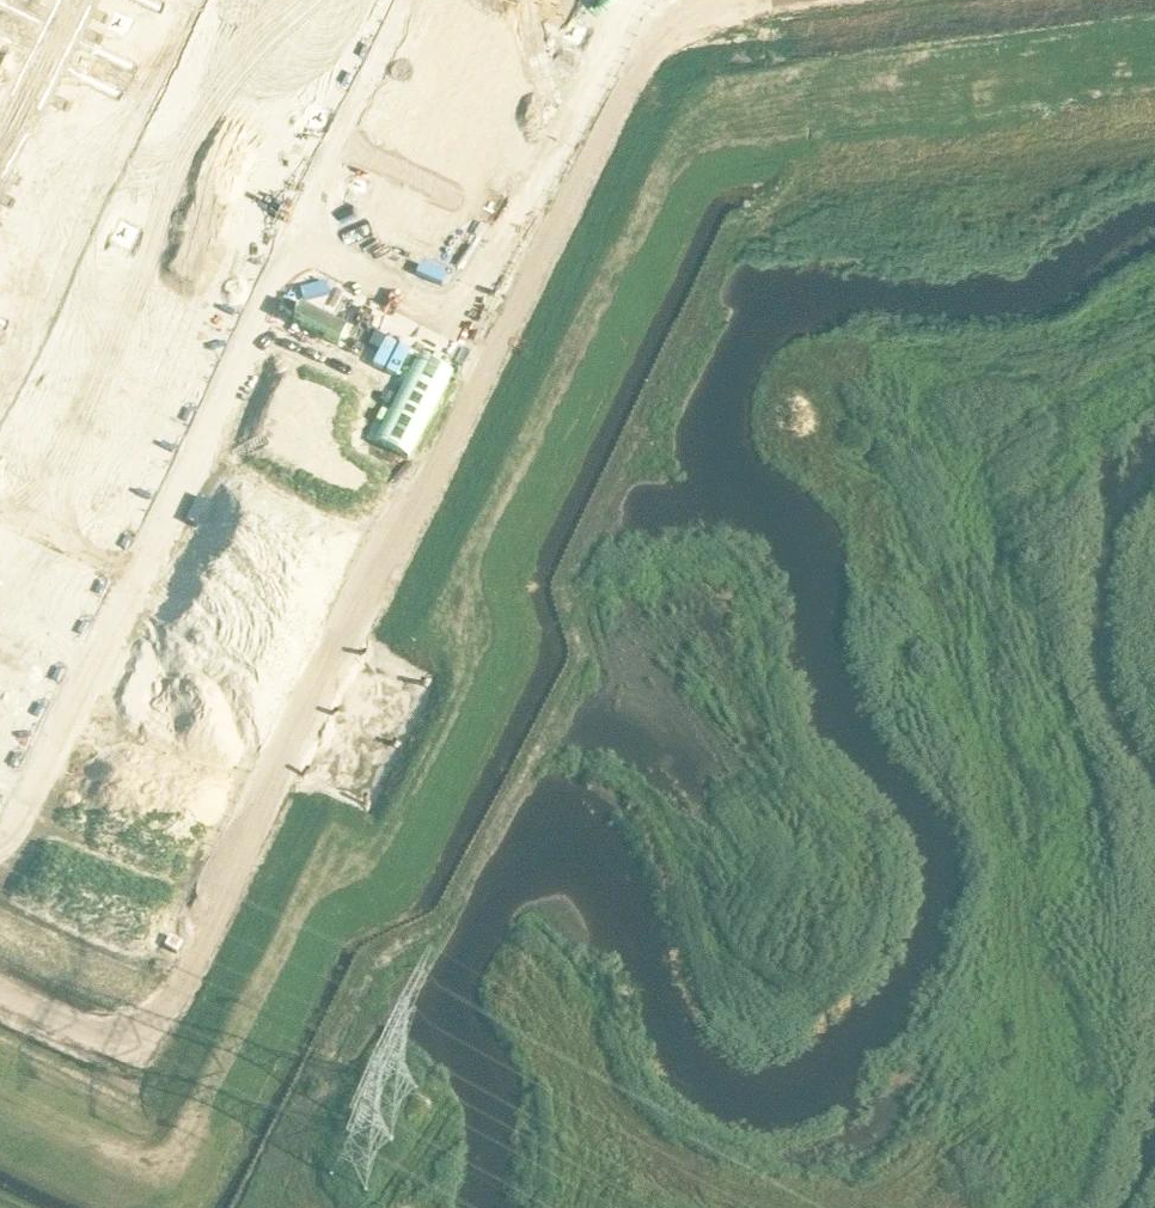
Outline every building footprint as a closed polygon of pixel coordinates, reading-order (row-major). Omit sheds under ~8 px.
[(430,9),(368,135),(415,158),(455,77),(449,74),(472,29),(430,9)] [(133,265),(120,290),(139,299),(152,274),(133,265)] [(120,290),(108,316),(126,325),(139,299),(120,290)]
